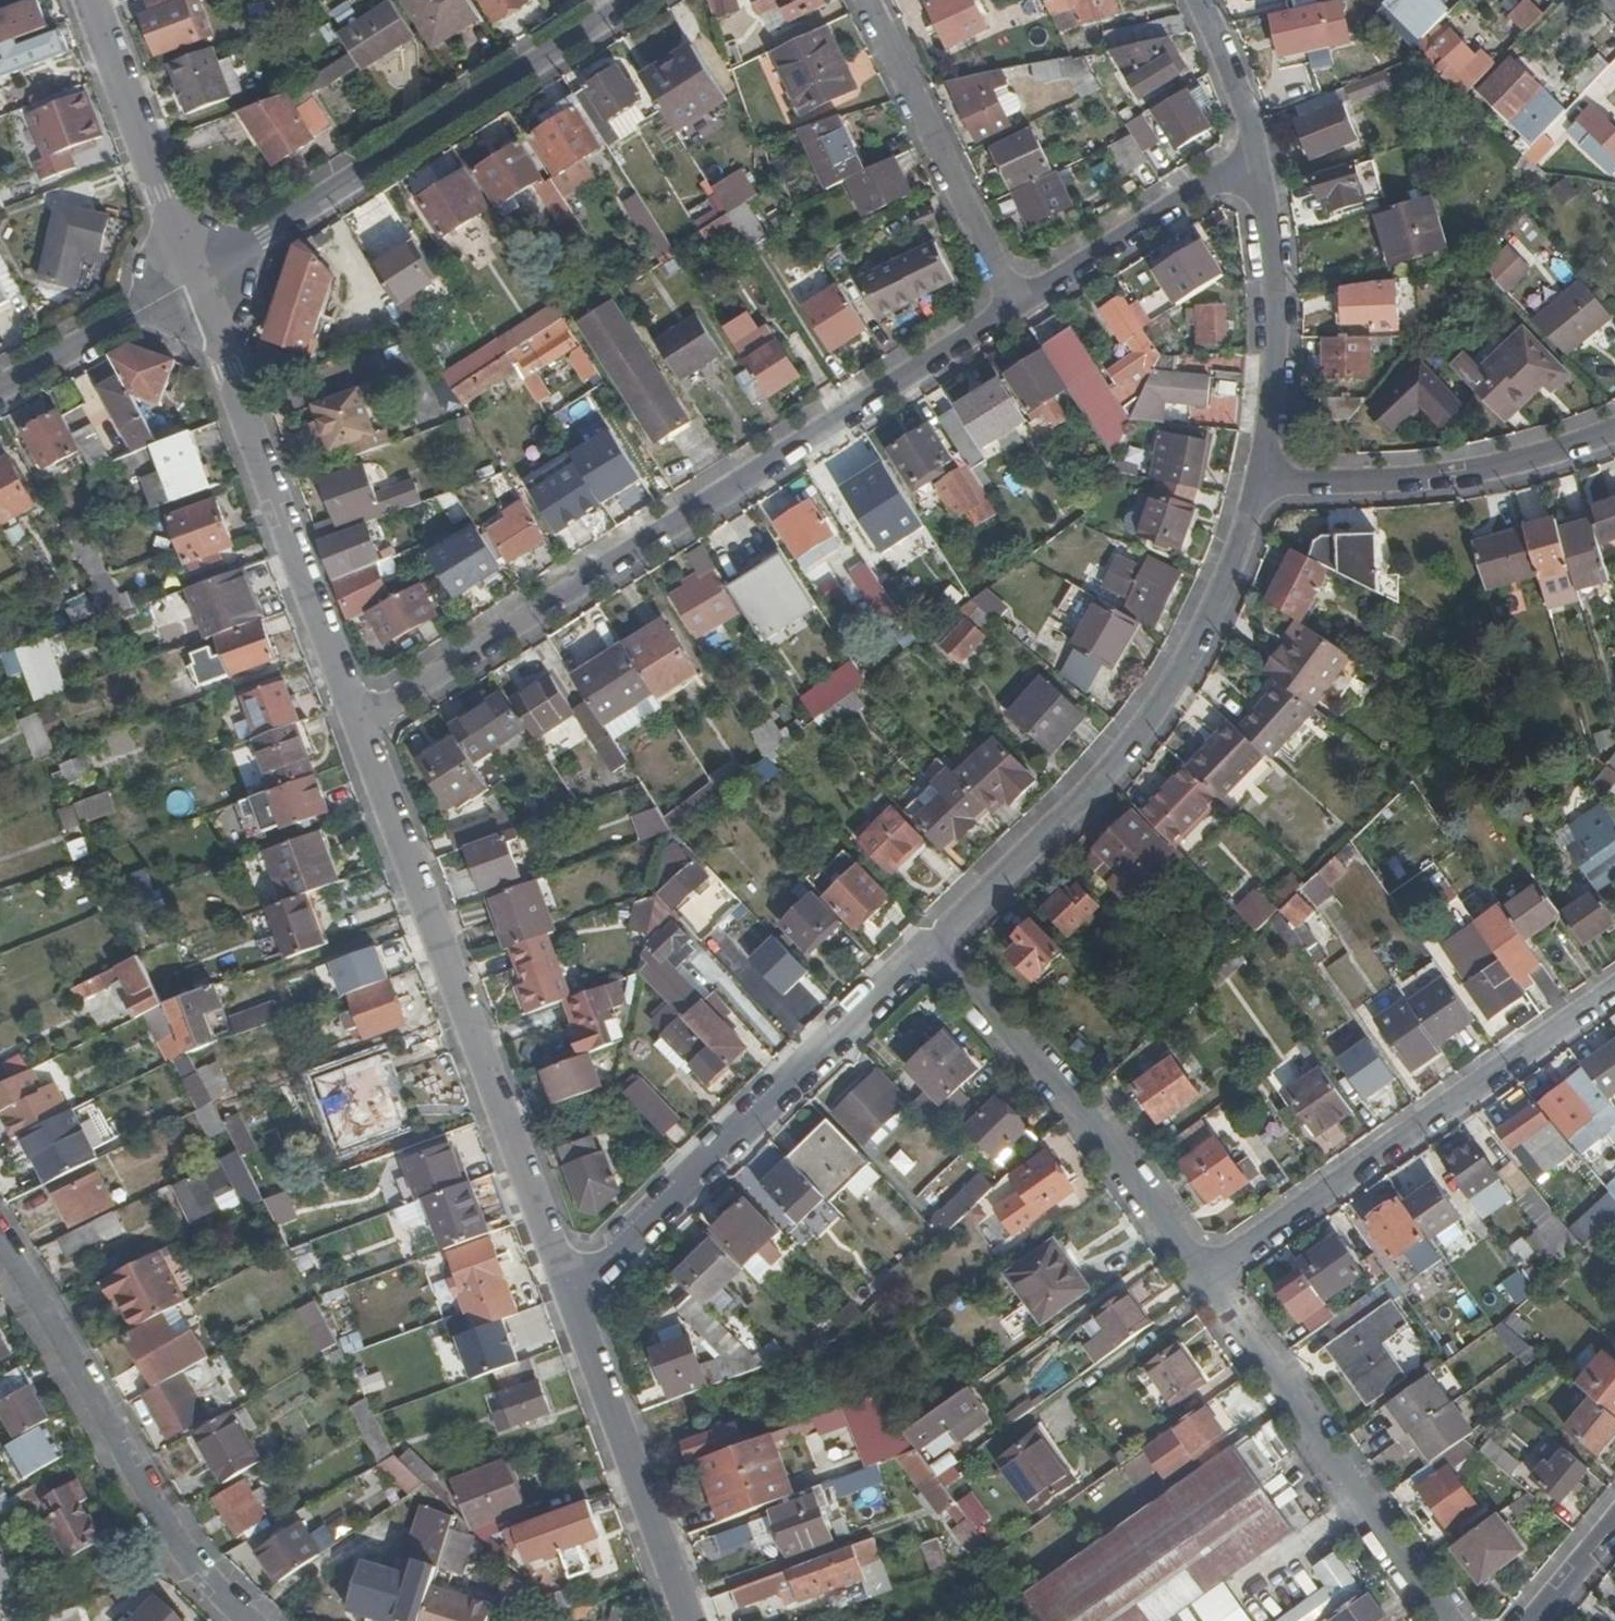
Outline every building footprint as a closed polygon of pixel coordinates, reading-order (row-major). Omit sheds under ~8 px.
[(155,15),(144,19),(158,57),(214,38),(200,0),(201,0),(150,0),(155,15)] [(470,0),(408,0),(435,43),(458,29),(455,24),(477,11),(470,0)] [(497,22),(532,2),(530,0),(483,0),(497,22)] [(716,21),(740,12),(736,0),(709,0),(716,21)] [(792,22),(826,6),(823,0),(756,0),(762,15),(784,5),(792,22)] [(987,30),(973,0),(939,0),(928,5),(948,48),(987,30)] [(1045,3),(1059,31),(1118,15),(1114,0),(1056,0),(1045,3)] [(1448,16),(1433,0),(1391,0),(1387,4),(1379,12),(1414,49),(1419,45),(1438,25),(1448,16)] [(1544,13),(1530,0),(1526,0),(1509,18),(1525,33),(1544,13)] [(16,41),(47,30),(36,1),(0,12),(0,47),(16,41)] [(394,4),(340,39),(352,57),(362,73),(416,38),(394,4)] [(770,31),(792,22),(784,5),(762,15),(770,31)] [(1191,34),(1185,21),(1144,31),(1142,27),(1104,37),(1108,54),(1112,53),(1167,40),(1191,34)] [(1447,34),(1438,25),(1419,45),(1443,69),(1448,64),(1452,68),(1447,74),(1443,78),(1462,97),(1472,86),(1489,69),(1465,45),(1461,42),(1450,31),(1447,34)] [(1305,74),(1298,26),(1266,33),(1273,80),(1305,74)] [(16,41),(0,47),(0,61),(11,58),(15,69),(25,65),(26,68),(67,54),(58,31),(18,46),(16,41)] [(834,53),(826,34),(775,58),(792,91),(795,90),(798,95),(789,100),(797,117),(806,113),(807,115),(853,93),(852,90),(849,91),(832,54),(834,53)] [(1167,40),(1112,53),(1142,101),(1179,78),(1169,61),(1177,56),(1167,40)] [(693,47),(642,80),(675,133),(727,101),(693,47)] [(232,100),(214,50),(171,67),(189,116),(232,100)] [(849,91),(852,90),(858,88),(840,50),(834,53),(832,54),(849,91)] [(1510,60),(1504,54),(1489,69),(1472,86),(1519,131),(1549,100),(1551,98),(1514,63),(1510,60)] [(1585,93),(1611,65),(1599,55),(1573,81),(1585,93)] [(1169,61),(1179,78),(1188,73),(1177,56),(1169,61)] [(1087,66),(1083,60),(1074,62),(1073,60),(1060,62),(1064,80),(1079,77),(1094,94),(1102,90),(1087,66)] [(1448,64),(1443,69),(1447,74),(1452,68),(1448,64)] [(619,69),(576,96),(582,106),(597,129),(637,105),(640,103),(635,94),(639,91),(632,81),(629,84),(619,69)] [(984,75),(948,84),(978,142),(1013,125),(996,89),(1008,83),(1003,72),(984,75)] [(1390,86),(1384,72),(1370,78),(1376,92),(1390,86)] [(34,104),(74,90),(70,77),(29,91),(34,104)] [(1376,92),(1370,78),(1347,87),(1352,99),(1353,101),(1376,92)] [(1352,99),(1347,87),(1293,109),(1298,121),(1343,103),(1352,99)] [(41,179),(80,166),(76,153),(109,142),(90,88),(29,109),(44,155),(34,159),(41,179)] [(1180,150),(1212,130),(1191,95),(1158,115),(1180,150)] [(582,106),(576,96),(549,113),(555,123),(531,139),(556,178),(584,160),(601,149),(576,110),(582,106)] [(287,97),(244,114),(276,167),(316,142),(298,115),(287,97)] [(1564,115),(1549,100),(1519,131),(1524,136),(1517,143),(1512,148),(1522,158),(1541,139),(1560,119),(1564,115)] [(1343,103),(1298,121),(1297,122),(1312,160),(1358,140),(1343,103)] [(298,115),(316,142),(332,132),(314,105),(298,115)] [(647,122),(637,105),(597,129),(607,145),(611,151),(640,133),(638,128),(647,122)] [(597,129),(582,106),(576,110),(601,149),(607,145),(597,129)] [(1594,110),(1603,119),(1607,114),(1599,106),(1594,110)] [(1603,119),(1594,110),(1590,107),(1577,122),(1583,127),(1591,135),(1580,146),(1612,176),(1614,173),(1614,131),(1603,119)] [(863,173),(838,119),(799,131),(827,191),(848,181),(863,173)] [(1154,144),(1139,119),(1126,127),(1133,137),(1142,151),(1154,144)] [(1572,131),(1560,119),(1541,139),(1547,144),(1553,150),(1572,131)] [(1051,172),(1032,133),(993,151),(1012,190),(1051,172)] [(1512,148),(1517,143),(1508,133),(1502,138),(1512,148)] [(1149,162),(1142,151),(1133,137),(1109,149),(1125,177),(1149,162)] [(1547,144),(1541,139),(1522,158),(1530,163),(1547,144)] [(539,173),(522,146),(521,146),(516,148),(512,142),(500,149),(504,156),(476,173),(498,209),(544,181),(539,173)] [(544,170),(527,143),(522,146),(539,173),(544,170)] [(895,158),(863,173),(848,181),(865,216),(912,194),(895,158)] [(1530,163),(1522,158),(1512,170),(1515,173),(1536,167),(1530,163)] [(584,160),(556,178),(551,181),(553,184),(564,202),(598,181),(584,160)] [(1366,203),(1355,166),(1314,179),(1321,200),(1328,198),(1333,213),(1366,203)] [(1536,167),(1515,173),(1529,191),(1547,173),(1536,167)] [(492,210),(468,172),(420,203),(443,239),(477,219),(480,224),(487,220),(484,215),(492,210)] [(749,202),(756,197),(740,172),(713,189),(729,215),(744,205),(749,202)] [(1056,173),(1013,193),(1029,226),(1071,206),(1056,173)] [(564,202),(553,184),(539,193),(560,225),(573,216),(564,202)] [(655,221),(639,195),(626,203),(643,229),(655,221)] [(728,215),(715,196),(708,201),(720,220),(728,215)] [(1443,250),(1428,199),(1378,215),(1380,222),(1382,221),(1387,236),(1391,241),(1390,244),(1391,245),(1398,264),(1443,250)] [(767,242),(744,205),(729,215),(728,215),(738,231),(752,252),(767,242)] [(38,279),(72,287),(82,249),(98,252),(105,218),(54,208),(38,279)] [(738,231),(728,215),(720,220),(700,233),(710,248),(738,231)] [(661,258),(674,250),(655,221),(643,229),(661,258)] [(1201,226),(1121,269),(1135,295),(1161,282),(1153,267),(1207,237),(1201,226)] [(403,253),(417,244),(414,240),(400,248),(403,253)] [(953,282),(934,243),(861,279),(879,320),(917,302),(917,300),(953,282)] [(1180,304),(1211,284),(1226,275),(1205,243),(1160,272),(1180,304)] [(391,294),(400,307),(440,281),(417,244),(403,253),(400,248),(373,265),(374,266),(391,294)] [(303,245),(298,248),(279,306),(281,308),(269,344),(307,357),(334,278),(303,245)] [(1487,268),(1497,279),(1516,261),(1505,250),(1487,268)] [(1520,258),(1531,268),(1534,264),(1524,254),(1520,258)] [(1507,290),(1531,268),(1520,258),(1516,261),(1497,279),(1507,290)] [(1582,339),(1613,318),(1582,280),(1559,297),(1529,317),(1564,352),(1577,343),(1575,341),(1580,337),(1582,339)] [(1397,285),(1348,288),(1345,288),(1347,325),(1375,324),(1375,332),(1399,330),(1399,325),(1398,314),(1397,285)] [(867,330),(839,286),(805,308),(832,352),(867,330)] [(8,301),(0,287),(0,306),(8,301)] [(1345,288),(1338,289),(1340,326),(1347,325),(1345,288)] [(1482,306),(1470,293),(1460,301),(1473,315),(1482,306)] [(1136,317),(1123,296),(1101,311),(1122,346),(1128,342),(1135,353),(1107,371),(1117,386),(1126,380),(1135,393),(1140,399),(1160,356),(1143,328),(1136,317)] [(666,429),(684,416),(613,307),(583,327),(659,444),(670,436),(666,429)] [(1198,307),(1198,314),(1198,324),(1199,345),(1225,344),(1225,307),(1198,307)] [(1143,312),(1136,317),(1143,328),(1151,324),(1143,312)] [(1198,324),(1198,314),(1188,314),(1188,324),(1198,324)] [(655,343),(680,382),(722,356),(697,317),(655,343)] [(1175,331),(1165,317),(1148,327),(1158,342),(1175,331)] [(566,334),(569,332),(563,323),(538,339),(537,341),(516,354),(521,363),(515,368),(532,394),(538,404),(549,396),(536,375),(575,349),(566,334)] [(1112,458),(1130,419),(1120,403),(1071,327),(1041,347),(1068,389),(1095,431),(1112,458)] [(767,396),(769,399),(801,378),(770,328),(737,349),(749,368),(767,396)] [(527,329),(501,345),(508,357),(535,339),(527,329)] [(1455,370),(1506,423),(1547,385),(1554,391),(1570,375),(1527,331),(1483,372),(1468,358),(1455,370)] [(1390,338),(1325,339),(1325,357),(1325,368),(1324,378),(1368,378),(1369,348),(1390,347),(1390,338)] [(1053,424),(1056,429),(1067,422),(1052,399),(1068,389),(1041,347),(1039,345),(1002,369),(1006,376),(1008,381),(1034,421),(1043,416),(1049,427),(1053,424)] [(168,361),(129,346),(110,357),(120,376),(130,393),(153,402),(168,361)] [(1130,419),(1163,423),(1165,401),(1208,405),(1210,377),(1176,373),(1177,356),(1160,356),(1140,399),(1130,419)] [(453,391),(463,406),(494,387),(502,399),(510,393),(517,404),(532,394),(515,368),(508,357),(453,391)] [(1325,368),(1325,357),(1314,357),(1314,368),(1325,368)] [(188,369),(168,361),(153,402),(174,409),(188,369)] [(575,369),(584,383),(598,375),(588,361),(575,369)] [(754,405),(767,396),(749,368),(737,377),(754,405)] [(1420,368),(1369,412),(1386,431),(1420,402),(1442,427),(1459,411),(1420,368)] [(594,397),(607,389),(598,375),(584,383),(594,397)] [(144,420),(130,393),(120,376),(98,389),(122,432),(144,420)] [(1027,421),(1039,440),(1056,429),(1053,424),(1049,427),(1041,432),(1034,421),(1008,381),(1006,376),(1001,380),(1027,421)] [(983,448),(1027,421),(1001,380),(958,408),(983,448)] [(67,381),(53,388),(64,408),(77,401),(67,381)] [(360,392),(314,408),(331,454),(350,447),(354,458),(393,443),(388,428),(374,433),(360,392)] [(1120,403),(1130,419),(1140,399),(1135,393),(1120,403)] [(550,414),(560,435),(581,425),(587,437),(607,428),(591,395),(550,414)] [(1319,421),(1349,424),(1367,401),(1321,396),(1319,421)] [(968,465),(971,470),(984,462),(952,411),(939,420),(968,465)] [(77,451),(57,412),(22,431),(34,454),(30,457),(34,467),(40,463),(43,470),(77,451)] [(689,423),(684,416),(666,429),(670,436),(689,423)] [(473,428),(470,417),(458,421),(462,433),(473,428)] [(150,431),(144,420),(122,432),(134,454),(157,445),(150,431)] [(157,445),(180,436),(172,422),(150,431),(157,445)] [(890,451),(921,500),(937,490),(934,486),(928,476),(952,460),(930,426),(890,451)] [(1151,479),(1197,489),(1208,436),(1181,430),(1179,437),(1161,433),(1151,479)] [(142,472),(155,508),(210,488),(203,467),(190,432),(180,436),(157,445),(134,454),(106,465),(91,471),(96,479),(121,470),(125,478),(142,472)] [(77,445),(91,471),(106,465),(92,437),(77,445)] [(545,471),(553,483),(578,466),(571,455),(545,471)] [(868,499),(896,482),(879,455),(851,472),(868,499)] [(33,506),(6,458),(0,461),(0,524),(33,506)] [(1106,470),(1133,476),(1135,466),(1111,461),(1106,470)] [(401,511),(424,503),(417,483),(377,498),(365,464),(347,470),(349,476),(323,486),(341,533),(367,523),(401,511)] [(210,488),(216,486),(208,465),(203,467),(210,488)] [(974,527),(998,513),(971,470),(968,465),(945,479),(966,513),(974,527)] [(564,530),(604,504),(602,501),(587,479),(578,466),(553,483),(535,494),(551,519),(555,517),(564,530)] [(587,479),(602,501),(615,494),(600,470),(587,479)] [(955,519),(966,513),(945,479),(934,486),(937,490),(944,502),(955,519)] [(492,493),(487,480),(455,492),(462,504),(492,493)] [(928,513),(944,502),(937,490),(921,500),(928,513)] [(1139,537),(1154,494),(1143,490),(1135,511),(1127,513),(1126,520),(1127,526),(1130,533),(1139,537)] [(1194,507),(1154,494),(1139,537),(1178,550),(1185,530),(1194,507)] [(1591,510),(1593,517),(1601,542),(1614,537),(1614,500),(1591,510)] [(233,548),(217,502),(171,519),(191,573),(218,563),(215,554),(233,548)] [(833,537),(823,521),(810,502),(777,524),(799,557),(833,537)] [(1328,512),(1330,532),(1365,529),(1363,509),(1328,512)] [(525,511),(491,532),(510,563),(544,541),(525,511)] [(1573,571),(1579,591),(1613,580),(1601,542),(1593,517),(1560,527),(1573,571)] [(828,518),(823,521),(833,537),(838,533),(828,518)] [(1542,522),(1526,526),(1528,533),(1544,528),(1542,522)] [(320,541),(335,581),(377,563),(396,555),(392,546),(377,552),(367,523),(341,533),(320,541)] [(1531,544),(1532,549),(1541,581),(1573,571),(1560,527),(1559,523),(1544,528),(1528,533),(1531,544)] [(481,582),(503,569),(478,530),(432,558),(442,575),(457,598),(481,582)] [(1191,532),(1185,530),(1178,550),(1184,552),(1191,532)] [(83,535),(68,541),(109,615),(111,617),(135,608),(130,593),(118,596),(83,535)] [(1317,541),(1310,560),(1329,570),(1380,595),(1379,536),(1324,537),(1317,541)] [(839,548),(833,537),(799,557),(805,568),(839,548)] [(882,590),(853,543),(841,550),(855,572),(851,575),(866,599),(882,590)] [(1494,555),(1496,560),(1532,549),(1531,544),(1494,555)] [(716,574),(719,572),(704,548),(688,558),(698,576),(702,582),(716,574)] [(1496,560),(1481,565),(1493,610),(1545,594),(1541,581),(1532,549),(1496,560)] [(1268,604),(1298,623),(1301,625),(1315,599),(1329,570),(1310,560),(1295,552),(1268,604)] [(1138,621),(1151,628),(1179,573),(1147,559),(1141,572),(1134,569),(1138,562),(1118,553),(1110,569),(1125,577),(1124,579),(1135,586),(1131,596),(1122,612),(1138,621)] [(764,642),(817,609),(784,556),(730,589),(764,642)] [(1141,572),(1147,559),(1140,556),(1138,562),(1134,569),(1141,572)] [(335,581),(350,623),(370,613),(390,602),(377,563),(335,581)] [(243,569),(234,572),(242,594),(250,591),(243,569)] [(1125,577),(1110,569),(1103,582),(1131,596),(1135,586),(1124,579),(1125,577)] [(1541,581),(1545,594),(1547,602),(1579,592),(1579,591),(1573,571),(1541,581)] [(234,572),(187,589),(206,641),(261,621),(250,591),(242,594),(234,572)] [(735,607),(716,574),(702,582),(698,576),(683,585),(686,591),(673,600),(697,640),(724,624),(720,617),(735,607)] [(1077,635),(1099,597),(1074,582),(1051,620),(1077,635)] [(390,602),(370,613),(386,644),(437,618),(421,586),(390,602)] [(997,598),(983,612),(997,623),(1009,608),(997,598)] [(1110,669),(1138,621),(1122,612),(1100,599),(1073,648),(1110,669)] [(1315,599),(1301,625),(1306,628),(1321,602),(1315,599)] [(959,663),(997,623),(983,612),(970,601),(947,619),(952,624),(957,630),(943,645),(942,646),(959,663)] [(77,621),(92,613),(87,604),(72,611),(77,621)] [(740,615),(735,607),(720,617),(724,624),(740,615)] [(654,693),(659,700),(697,676),(663,622),(624,646),(626,648),(654,693)] [(1293,645),(1270,677),(1275,681),(1309,707),(1314,710),(1318,703),(1350,657),(1306,628),(1301,625),(1298,623),(1286,640),(1293,645)] [(232,676),(275,661),(261,624),(219,640),(232,676)] [(937,639),(943,645),(957,630),(952,624),(937,639)] [(184,651),(187,659),(209,653),(205,641),(194,645),(195,647),(184,651)] [(603,724),(654,693),(626,648),(575,679),(589,702),(603,724)] [(184,649),(172,653),(175,663),(187,659),(184,651),(184,649)] [(1350,657),(1318,703),(1332,712),(1364,665),(1350,657)] [(36,700),(45,697),(33,664),(24,667),(36,700)] [(859,682),(845,665),(828,680),(842,696),(859,682)] [(614,775),(629,765),(603,724),(589,702),(574,711),(552,676),(512,702),(537,741),(576,716),(595,745),(614,775)] [(1061,737),(1081,715),(1041,680),(1011,714),(1050,749),(1061,737)] [(1275,681),(1237,730),(1261,752),(1268,757),(1309,707),(1275,681)] [(294,725),(298,723),(283,682),(241,698),(247,712),(242,714),(243,719),(248,717),(256,738),(294,725)] [(1495,702),(1502,692),(1485,682),(1479,692),(1495,702)] [(863,706),(853,691),(823,713),(834,727),(863,706)] [(503,699),(452,731),(458,739),(472,762),(522,730),(503,699)] [(39,711),(20,718),(35,760),(55,753),(39,711)] [(1085,719),(1081,715),(1061,737),(1065,741),(1085,719)] [(773,719),(751,734),(766,757),(794,735),(788,728),(781,732),(773,719)] [(1193,773),(1218,797),(1221,800),(1261,752),(1237,730),(1229,723),(1216,738),(1219,741),(1193,773)] [(312,777),(306,758),(294,725),(256,738),(255,739),(273,791),(312,777)] [(472,762),(458,739),(424,760),(434,776),(431,779),(450,809),(470,796),(487,785),(472,762)] [(985,773),(1006,753),(997,744),(976,764),(985,773)] [(987,811),(988,812),(1005,796),(1012,802),(1034,781),(1006,753),(985,773),(976,764),(971,760),(954,776),(987,811)] [(80,783),(92,779),(84,757),(72,762),(80,783)] [(733,762),(709,779),(718,793),(742,775),(733,762)] [(1188,767),(1146,820),(1167,842),(1179,828),(1187,835),(1218,797),(1193,773),(1188,767)] [(1605,768),(1591,787),(1597,796),(1614,783),(1614,775),(1605,768)] [(904,814),(913,823),(916,821),(945,852),(987,811),(954,776),(947,769),(904,814)] [(67,785),(62,772),(53,776),(58,788),(67,785)] [(328,813),(315,780),(271,795),(270,792),(241,802),(252,836),(282,826),(284,829),(328,813)] [(474,802),(491,791),(487,785),(470,796),(474,802)] [(109,792),(74,804),(81,823),(116,809),(109,792)] [(715,808),(725,800),(718,793),(709,801),(715,808)] [(566,810),(578,806),(572,796),(560,800),(566,810)] [(702,818),(715,808),(709,801),(696,811),(702,818)] [(646,839),(671,823),(657,802),(632,819),(646,839)] [(1558,834),(1594,886),(1608,876),(1605,873),(1614,865),(1614,822),(1604,806),(1573,829),(1570,825),(1558,834)] [(887,871),(921,838),(893,809),(859,842),(887,871)] [(509,831),(516,829),(506,814),(450,834),(455,851),(509,831)] [(1133,815),(1085,863),(1124,903),(1176,852),(1167,842),(1146,820),(1141,824),(1133,815)] [(334,866),(322,831),(313,834),(325,869),(328,867),(334,866)] [(313,834),(265,852),(284,903),(305,896),(334,885),(328,867),(325,869),(313,834)] [(75,859),(91,854),(84,836),(68,841),(75,859)] [(519,875),(504,836),(468,848),(483,889),(519,875)] [(1319,873),(1327,884),(1343,868),(1341,866),(1357,852),(1349,844),(1319,873)] [(843,849),(834,858),(849,874),(858,865),(843,849)] [(834,858),(809,882),(824,898),(849,874),(834,858)] [(709,877),(694,861),(657,893),(671,909),(709,877)] [(888,896),(858,865),(849,874),(824,898),(852,929),(888,896)] [(62,891),(79,884),(73,872),(56,879),(62,891)] [(1280,911),(1303,889),(1307,885),(1308,884),(1296,873),(1269,900),(1280,911)] [(1256,934),(1280,911),(1269,900),(1245,876),(1222,899),(1256,934)] [(704,893),(731,916),(744,900),(717,878),(704,893)] [(544,903),(535,880),(493,895),(505,930),(500,932),(505,948),(510,946),(548,932),(553,930),(544,903)] [(840,924),(798,881),(788,891),(800,903),(779,924),(804,950),(818,936),(823,940),(840,924)] [(1524,936),(1526,939),(1561,914),(1540,884),(1505,910),(1517,927),(1524,936)] [(1063,894),(1045,910),(1070,936),(1098,908),(1079,888),(1068,899),(1063,894)] [(1583,945),(1614,922),(1614,916),(1598,891),(1562,916),(1583,945)] [(646,933),(655,893),(641,898),(634,931),(646,933)] [(505,930),(493,895),(485,898),(498,933),(500,932),(505,930)] [(284,903),(269,909),(287,959),(323,946),(311,912),(305,896),(284,903)] [(1289,925),(1311,955),(1320,948),(1302,921),(1313,910),(1298,896),(1282,912),(1292,922),(1289,925)] [(311,912),(323,946),(329,944),(317,911),(311,912)] [(676,1013),(725,1064),(729,1061),(734,1062),(740,1056),(739,1051),(742,1048),(720,1024),(736,1009),(719,989),(712,995),(702,1005),(670,971),(670,970),(660,958),(672,948),(676,952),(685,944),(688,940),(669,918),(664,922),(660,925),(665,931),(660,935),(657,931),(648,939),(651,943),(647,946),(642,951),(637,972),(676,1013)] [(1063,955),(1034,923),(1018,938),(1023,944),(1011,956),(1035,982),(1063,955)] [(1502,952),(1524,936),(1517,927),(1496,942),(1502,952)] [(549,937),(548,932),(510,946),(518,969),(523,967),(529,983),(520,986),(530,1012),(563,999),(571,996),(549,937)] [(776,937),(752,960),(784,995),(809,972),(776,937)] [(702,1005),(712,995),(684,964),(694,954),(685,944),(676,952),(672,948),(660,958),(670,970),(670,971),(702,1005)] [(1492,1018),(1540,984),(1517,950),(1468,985),(1492,1018)] [(163,1006),(138,957),(120,965),(130,986),(136,997),(131,1000),(128,1001),(137,1018),(153,1010),(163,1006)] [(345,979),(351,995),(387,982),(381,965),(345,979)] [(113,977),(110,971),(72,989),(75,995),(81,992),(84,998),(108,986),(105,981),(113,977)] [(595,1049),(613,1042),(605,1021),(616,1016),(612,1006),(625,1001),(617,979),(571,996),(584,1028),(576,1032),(584,1053),(595,1049)] [(1456,1027),(1473,1015),(1447,979),(1412,1004),(1440,1045),(1460,1032),(1456,1027)] [(367,1038),(406,1025),(390,985),(351,999),(367,1038)] [(136,997),(130,986),(125,988),(131,1000),(136,997)] [(166,1004),(163,1006),(166,1011),(187,1052),(188,1054),(213,1045),(198,1015),(219,1007),(213,987),(166,1004)] [(584,1028),(571,996),(563,999),(576,1032),(584,1028)] [(1413,1072),(1443,1049),(1440,1045),(1412,1004),(1409,1001),(1379,1022),(1413,1072)] [(229,1021),(234,1037),(289,1017),(284,1004),(270,1009),(269,1007),(229,1021)] [(166,1011),(163,1006),(153,1010),(176,1057),(187,1052),(166,1011)] [(683,1025),(668,1008),(656,1019),(667,1032),(656,1045),(678,1068),(687,1061),(707,1083),(724,1068),(683,1025)] [(1373,1033),(1338,1057),(1368,1101),(1403,1077),(1373,1033)] [(940,1132),(970,1103),(959,1091),(977,1073),(944,1037),(911,1069),(930,1091),(915,1106),(940,1132)] [(1585,1069),(1609,1100),(1614,1096),(1614,1044),(1584,1068),(1585,1069)] [(542,1068),(555,1103),(575,1096),(574,1095),(586,1089),(582,1077),(603,1069),(595,1049),(584,1053),(542,1068)] [(10,1080),(31,1070),(24,1056),(0,1068),(0,1086),(10,1080)] [(343,1149),(403,1126),(387,1082),(389,1081),(380,1056),(317,1079),(343,1149)] [(1159,1122),(1198,1095),(1173,1060),(1134,1087),(1159,1122)] [(216,1063),(197,1072),(213,1102),(231,1092),(216,1063)] [(1321,1135),(1354,1112),(1323,1068),(1291,1091),(1321,1135)] [(574,1095),(575,1096),(588,1091),(608,1083),(603,1069),(582,1077),(586,1089),(574,1095)] [(1614,1137),(1614,1109),(1609,1100),(1585,1069),(1542,1103),(1580,1150),(1594,1138),(1584,1126),(1598,1115),(1614,1137)] [(31,1070),(10,1080),(0,1086),(0,1113),(42,1093),(31,1070)] [(911,1102),(881,1071),(840,1110),(855,1126),(850,1131),(864,1146),(911,1102)] [(623,1094),(663,1137),(682,1120),(642,1078),(623,1094)] [(76,1110),(80,1108),(69,1084),(46,1095),(57,1119),(76,1110)] [(1020,1160),(1038,1140),(997,1101),(969,1130),(998,1159),(1008,1149),(1020,1160)] [(224,1123),(214,1104),(200,1110),(214,1137),(228,1130),(224,1123)] [(1545,1173),(1576,1151),(1552,1122),(1550,1123),(1537,1105),(1499,1132),(1513,1151),(1523,1143),(1545,1173)] [(57,1119),(22,1136),(48,1184),(102,1158),(76,1110),(57,1119)] [(239,1116),(224,1123),(228,1130),(232,1138),(247,1131),(239,1116)] [(869,1164),(828,1122),(789,1161),(825,1198),(830,1203),(845,1188),(869,1164)] [(1237,1167),(1228,1153),(1218,1140),(1216,1141),(1202,1123),(1178,1140),(1191,1159),(1183,1164),(1209,1202),(1229,1189),(1233,1194),(1261,1175),(1249,1159),(1245,1162),(1237,1167)] [(256,1149),(247,1131),(232,1138),(239,1152),(241,1157),(256,1149)] [(563,1164),(595,1152),(589,1136),(558,1148),(563,1164)] [(1445,1164),(1484,1219),(1514,1199),(1474,1143),(1445,1164)] [(1072,1193),(1040,1144),(995,1188),(1005,1198),(1018,1186),(1039,1216),(1072,1193)] [(405,1163),(419,1202),(427,1199),(464,1186),(450,1146),(405,1163)] [(1235,1148),(1228,1153),(1237,1167),(1245,1162),(1235,1148)] [(600,1151),(595,1152),(563,1164),(578,1208),(595,1211),(614,1190),(600,1151)] [(264,1201),(241,1157),(239,1152),(190,1176),(191,1179),(176,1187),(193,1222),(213,1213),(207,1200),(236,1186),(247,1210),(264,1201)] [(825,1198),(789,1161),(762,1188),(798,1225),(825,1198)] [(858,1202),(882,1178),(869,1164),(845,1188),(858,1202)] [(76,1226),(114,1206),(102,1183),(107,1180),(104,1174),(99,1177),(97,1175),(59,1195),(76,1226)] [(982,1200),(995,1188),(985,1178),(932,1229),(942,1239),(982,1200)] [(1368,1215),(1401,1196),(1390,1178),(1358,1196),(1368,1215)] [(1406,1202),(1432,1240),(1464,1218),(1437,1181),(1406,1202)] [(489,1235),(470,1183),(464,1186),(427,1199),(446,1251),(489,1235)] [(1540,1195),(1525,1210),(1540,1226),(1556,1212),(1540,1195)] [(1610,1223),(1614,1218),(1614,1200),(1575,1237),(1578,1241),(1583,1248),(1610,1223)] [(746,1201),(714,1231),(745,1264),(773,1238),(777,1243),(782,1239),(746,1201)] [(1405,1250),(1423,1237),(1398,1202),(1367,1223),(1392,1258),(1405,1250)] [(114,1212),(57,1239),(65,1256),(101,1239),(102,1242),(123,1231),(114,1212)] [(1559,1258),(1578,1241),(1575,1237),(1557,1215),(1537,1230),(1559,1258)] [(1526,1239),(1556,1273),(1564,1265),(1559,1258),(1537,1230),(1526,1239)] [(689,1265),(715,1240),(708,1233),(683,1259),(689,1265)] [(1424,1237),(1423,1237),(1405,1250),(1419,1270),(1438,1257),(1424,1237)] [(1380,1287),(1393,1277),(1377,1254),(1364,1264),(1354,1250),(1348,1254),(1338,1239),(1300,1264),(1338,1317),(1350,1309),(1341,1297),(1337,1300),(1334,1295),(1369,1271),(1380,1287)] [(675,1278),(692,1295),(703,1307),(742,1268),(715,1240),(689,1265),(675,1278)] [(465,1313),(511,1297),(490,1241),(445,1257),(446,1262),(452,1260),(458,1279),(451,1282),(457,1299),(460,1298),(465,1313)] [(161,1251),(107,1278),(118,1297),(123,1295),(140,1327),(182,1306),(190,1301),(161,1251)] [(1021,1309),(1033,1326),(1077,1296),(1057,1268),(1060,1266),(1046,1252),(1012,1276),(1030,1302),(1021,1309)] [(435,1254),(424,1258),(428,1268),(439,1264),(435,1254)] [(1535,1292),(1543,1285),(1544,1284),(1533,1269),(1524,1276),(1535,1292)] [(1301,1330),(1307,1338),(1315,1333),(1314,1331),(1329,1321),(1302,1283),(1307,1279),(1300,1270),(1278,1286),(1306,1326),(1301,1330)] [(881,1291),(860,1312),(864,1316),(903,1278),(896,1271),(878,1288),(881,1291)] [(1533,1294),(1535,1292),(1524,1276),(1521,1271),(1505,1282),(1519,1303),(1533,1294)] [(1445,1297),(1462,1313),(1473,1301),(1456,1285),(1445,1297)] [(1389,1306),(1377,1289),(1350,1309),(1338,1317),(1331,1322),(1343,1339),(1334,1345),(1349,1368),(1345,1371),(1369,1405),(1405,1379),(1380,1342),(1399,1329),(1401,1333),(1412,1326),(1394,1302),(1389,1306)] [(1097,1364),(1154,1323),(1141,1305),(1137,1308),(1127,1293),(1095,1316),(1105,1330),(1084,1346),(1097,1364)] [(136,1329),(140,1327),(123,1295),(118,1297),(136,1329)] [(704,1390),(763,1369),(703,1307),(692,1295),(677,1309),(723,1360),(701,1368),(689,1337),(685,1338),(663,1347),(649,1352),(659,1380),(665,1382),(667,1387),(662,1389),(667,1404),(673,1402),(704,1390)] [(517,1315),(511,1297),(465,1313),(468,1321),(476,1319),(479,1329),(517,1315)] [(323,1317),(315,1300),(304,1306),(313,1323),(323,1317)] [(860,1312),(853,1304),(835,1322),(846,1334),(864,1316),(860,1312)] [(1514,1312),(1504,1321),(1523,1338),(1532,1328),(1514,1312)] [(207,1359),(209,1358),(193,1330),(178,1339),(167,1317),(129,1338),(156,1388),(194,1366),(207,1359)] [(323,1317),(313,1323),(325,1348),(336,1342),(323,1317)] [(476,1319),(468,1321),(472,1332),(479,1329),(476,1319)] [(1523,1338),(1504,1321),(1494,1329),(1516,1359),(1534,1347),(1523,1338)] [(503,1322),(457,1339),(473,1381),(496,1372),(519,1364),(503,1322)] [(679,1324),(658,1332),(663,1347),(685,1338),(679,1324)] [(340,1335),(347,1354),(365,1348),(358,1328),(340,1335)] [(0,1339),(0,1362),(11,1356),(0,1339)] [(845,1353),(837,1342),(828,1345),(829,1348),(792,1359),(796,1368),(800,1370),(810,1367),(813,1377),(837,1370),(834,1363),(839,1361),(838,1355),(845,1353)] [(1329,1348),(1345,1371),(1349,1368),(1334,1345),(1329,1348)] [(1156,1380),(1187,1358),(1179,1346),(1148,1369),(1156,1380)] [(1605,1354),(1578,1384),(1594,1397),(1614,1415),(1614,1362),(1605,1354)] [(1206,1384),(1187,1358),(1156,1380),(1175,1406),(1206,1384)] [(212,1368),(207,1359),(194,1366),(199,1375),(212,1368)] [(551,1414),(531,1360),(519,1364),(496,1372),(504,1395),(488,1401),(499,1432),(551,1414)] [(194,1366),(156,1388),(144,1394),(149,1402),(142,1406),(148,1418),(155,1414),(169,1440),(211,1416),(191,1379),(199,1375),(194,1366)] [(19,1371),(0,1382),(0,1408),(17,1440),(49,1422),(19,1371)] [(381,1371),(362,1377),(367,1393),(386,1387),(381,1371)] [(1466,1439),(1475,1432),(1455,1402),(1450,1405),(1429,1375),(1388,1405),(1401,1421),(1395,1425),(1389,1430),(1397,1442),(1401,1439),(1409,1451),(1415,1447),(1420,1444),(1433,1462),(1449,1450),(1466,1439)] [(968,1389),(965,1392),(906,1434),(918,1450),(919,1451),(951,1428),(961,1421),(981,1407),(975,1399),(968,1389)] [(704,1390),(673,1402),(677,1416),(709,1404),(704,1390)] [(878,1396),(846,1407),(870,1467),(880,1464),(899,1457),(918,1450),(906,1434),(878,1396)] [(1614,1437),(1614,1415),(1594,1397),(1570,1426),(1601,1453),(1614,1437)] [(367,1398),(350,1407),(364,1431),(380,1422),(367,1398)] [(1401,1421),(1388,1405),(1383,1408),(1395,1425),(1401,1421)] [(1225,1438),(1203,1407),(1141,1451),(1163,1482),(1225,1438)] [(223,1485),(261,1462),(232,1412),(194,1433),(223,1485)] [(965,1426),(961,1421),(951,1428),(955,1433),(965,1426)] [(1282,1458),(1292,1449),(1272,1421),(1261,1429),(1282,1458)] [(690,1463),(750,1440),(748,1434),(741,1436),(737,1423),(683,1444),(690,1463)] [(58,1449),(45,1427),(6,1450),(24,1481),(43,1471),(38,1461),(58,1449)] [(1039,1435),(1000,1462),(1035,1511),(1067,1487),(1039,1435)] [(782,1500),(760,1439),(708,1458),(730,1520),(782,1500)] [(1048,1620),(1169,1620),(1222,1584),(1307,1522),(1291,1500),(1277,1510),(1263,1489),(1276,1479),(1247,1439),(1029,1595),(1048,1620)] [(1429,1465),(1413,1476),(1451,1529),(1468,1516),(1453,1494),(1449,1488),(1443,1480),(1479,1450),(1466,1439),(1449,1450),(1433,1462),(1431,1464),(1429,1465)] [(1563,1500),(1590,1467),(1556,1439),(1541,1457),(1544,1461),(1532,1476),(1563,1500)] [(1482,1453),(1512,1477),(1522,1464),(1492,1440),(1482,1453)] [(1415,1447),(1429,1465),(1431,1464),(1433,1462),(1420,1444),(1415,1447)] [(958,1526),(969,1518),(938,1477),(931,1467),(919,1451),(918,1450),(899,1457),(941,1513),(946,1509),(958,1526)] [(950,1453),(931,1467),(938,1477),(958,1463),(950,1453)] [(411,1471),(396,1456),(383,1463),(400,1480),(411,1471)] [(730,1520),(708,1458),(702,1461),(725,1521),(730,1520)] [(474,1529),(472,1529),(484,1541),(487,1539),(517,1528),(531,1523),(506,1464),(455,1482),(474,1529)] [(885,1477),(880,1464),(870,1467),(835,1480),(840,1493),(885,1477)] [(377,1481),(371,1471),(357,1478),(363,1490),(377,1481)] [(410,1495),(425,1484),(411,1471),(400,1480),(410,1495)] [(1449,1488),(1453,1494),(1465,1485),(1461,1480),(1449,1488)] [(43,1481),(20,1495),(0,1506),(0,1523),(34,1505),(54,1538),(57,1536),(71,1559),(105,1540),(90,1516),(87,1518),(80,1505),(88,1500),(78,1481),(51,1495),(43,1481)] [(245,1482),(215,1500),(243,1545),(263,1533),(258,1525),(269,1519),(245,1482)] [(822,1485),(784,1500),(786,1508),(712,1535),(719,1555),(754,1542),(757,1551),(775,1545),(783,1542),(788,1557),(833,1540),(824,1514),(832,1511),(822,1485)] [(600,1536),(588,1502),(531,1523),(517,1528),(532,1562),(563,1551),(573,1577),(590,1570),(581,1544),(600,1536)] [(1482,1526),(1507,1561),(1526,1547),(1501,1512),(1482,1526)] [(452,1528),(454,1520),(432,1513),(426,1534),(448,1541),(452,1528)] [(975,1560),(994,1553),(969,1518),(958,1526),(952,1530),(975,1560)] [(1483,1578),(1507,1561),(1482,1526),(1457,1543),(1483,1578)] [(281,1583),(318,1558),(298,1527),(260,1551),(281,1583)] [(467,1533),(452,1528),(448,1541),(444,1555),(452,1558),(462,1561),(467,1533)] [(448,1541),(426,1534),(409,1529),(400,1558),(439,1570),(440,1567),(444,1555),(448,1541)] [(926,1543),(936,1575),(951,1569),(942,1538),(926,1543)] [(775,1545),(780,1560),(788,1557),(783,1542),(775,1545)] [(862,1578),(851,1548),(732,1593),(740,1612),(796,1591),(799,1601),(862,1578)] [(1362,1591),(1335,1554),(1316,1568),(1329,1586),(1281,1620),(1320,1620),(1362,1591)] [(406,1620),(423,1620),(433,1587),(434,1585),(439,1570),(400,1558),(387,1555),(384,1568),(365,1562),(353,1605),(406,1620)] [(449,1570),(452,1558),(444,1555),(440,1567),(449,1570)] [(3,1558),(0,1558),(0,1594),(12,1592),(3,1558)] [(439,1570),(434,1585),(445,1585),(448,1573),(439,1570)] [(499,1594),(526,1603),(527,1597),(532,1599),(535,1590),(525,1586),(526,1584),(505,1577),(499,1594)] [(1222,1584),(1169,1620),(1215,1620),(1237,1605),(1222,1584)] [(494,1606),(433,1587),(423,1620),(489,1620),(494,1606)] [(1367,1591),(1331,1616),(1334,1620),(1388,1620),(1367,1591)] [(158,1601),(137,1620),(178,1620),(158,1601)] [(1237,1605),(1215,1620),(1248,1620),(1237,1605)] [(72,1606),(42,1617),(43,1620),(78,1620),(72,1606)]
